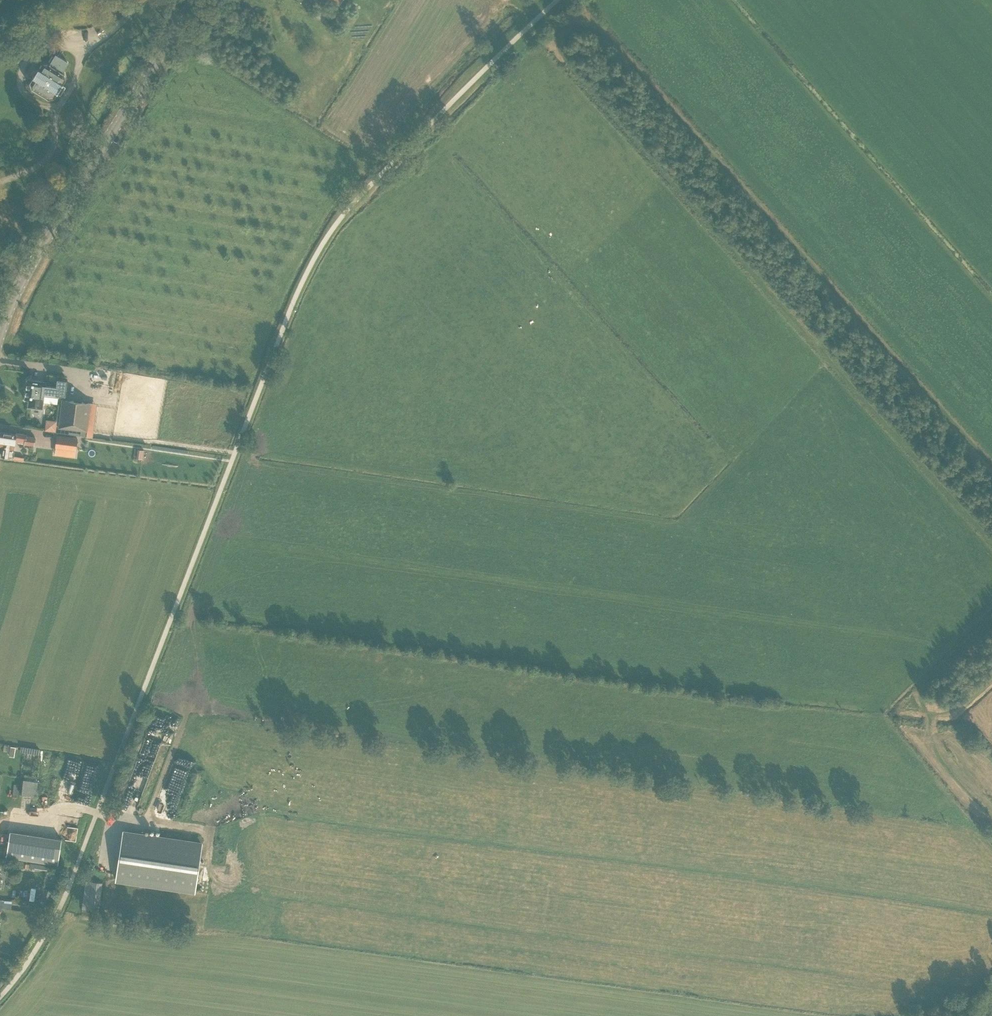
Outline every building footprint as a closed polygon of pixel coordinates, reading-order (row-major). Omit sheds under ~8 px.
[(69,62),(56,53),(49,63),(43,64),(31,82),(33,88),(48,98),(55,97),(66,79),(65,73),(62,71),(69,62)] [(92,368),(93,363),(84,363),(83,378),(110,380),(110,369),(92,368)] [(67,379),(57,378),(56,386),(45,385),(46,381),(27,379),(24,400),(28,400),(27,407),(43,409),(44,393),(65,395),(67,379)] [(89,431),(92,402),(63,400),(60,429),(89,431)] [(51,440),(53,431),(42,429),(41,438),(51,440)] [(15,447),(16,442),(25,443),(25,444),(34,445),(35,436),(27,435),(27,434),(17,433),(17,434),(0,432),(0,445),(4,446),(2,455),(5,456),(5,458),(9,458),(10,457),(12,457),(14,447),(15,447)] [(77,450),(78,438),(58,435),(56,448),(77,450)] [(87,449),(87,438),(78,438),(78,449),(87,449)] [(40,797),(53,797),(54,764),(41,764),(40,797)] [(74,801),(82,803),(92,766),(84,764),(74,801)] [(59,771),(58,800),(68,801),(69,772),(59,771)] [(7,779),(1,804),(12,807),(18,782),(7,779)] [(39,782),(25,781),(24,795),(37,796),(39,782)] [(75,838),(75,827),(66,827),(66,837),(75,838)] [(62,839),(10,831),(6,857),(58,865),(62,839)] [(143,834),(123,831),(116,879),(195,891),(202,844),(143,836),(143,834)] [(92,883),(88,908),(140,916),(144,891),(92,883)] [(45,887),(41,899),(47,901),(52,890),(45,887)]
